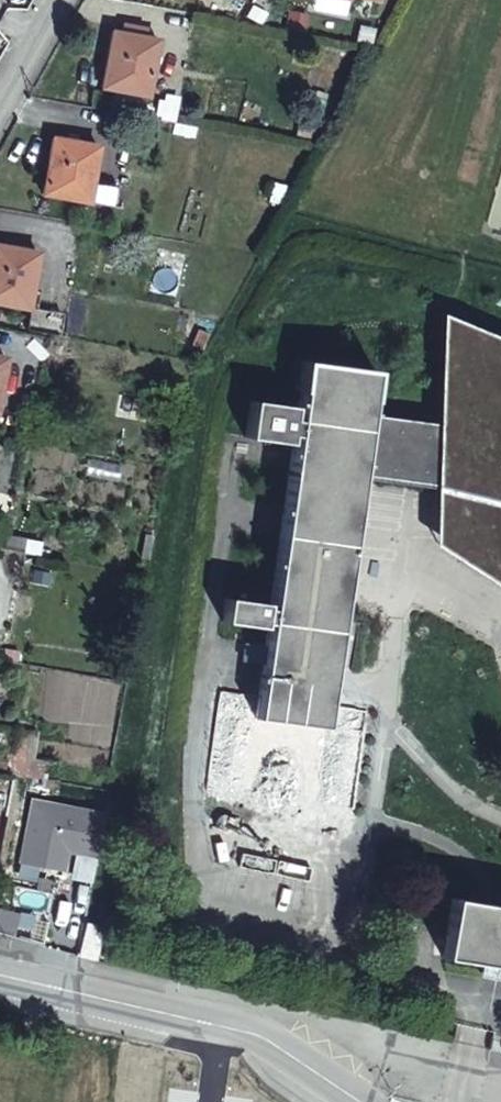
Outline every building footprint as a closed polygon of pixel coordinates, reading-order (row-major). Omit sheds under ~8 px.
[(149,92),(159,33),(117,26),(107,84),(149,92)] [(90,199),(100,142),(54,135),(44,191),(90,199)] [(39,247),(0,241),(0,300),(29,305),(39,247)] [(442,322),(440,427),(368,416),(375,372),(301,362),(292,423),(287,422),(289,408),(248,401),(242,439),(284,445),(285,436),(290,437),(264,613),(259,612),(260,606),(221,600),(217,624),(256,630),(257,625),(262,625),(252,700),(217,694),(202,793),(349,815),(364,714),(327,708),(360,475),(438,487),(437,543),(500,585),(500,344),(442,322)] [(452,906),(443,965),(500,974),(500,915),(452,906)] [(100,959),(104,929),(87,925),(82,956),(100,959)]
